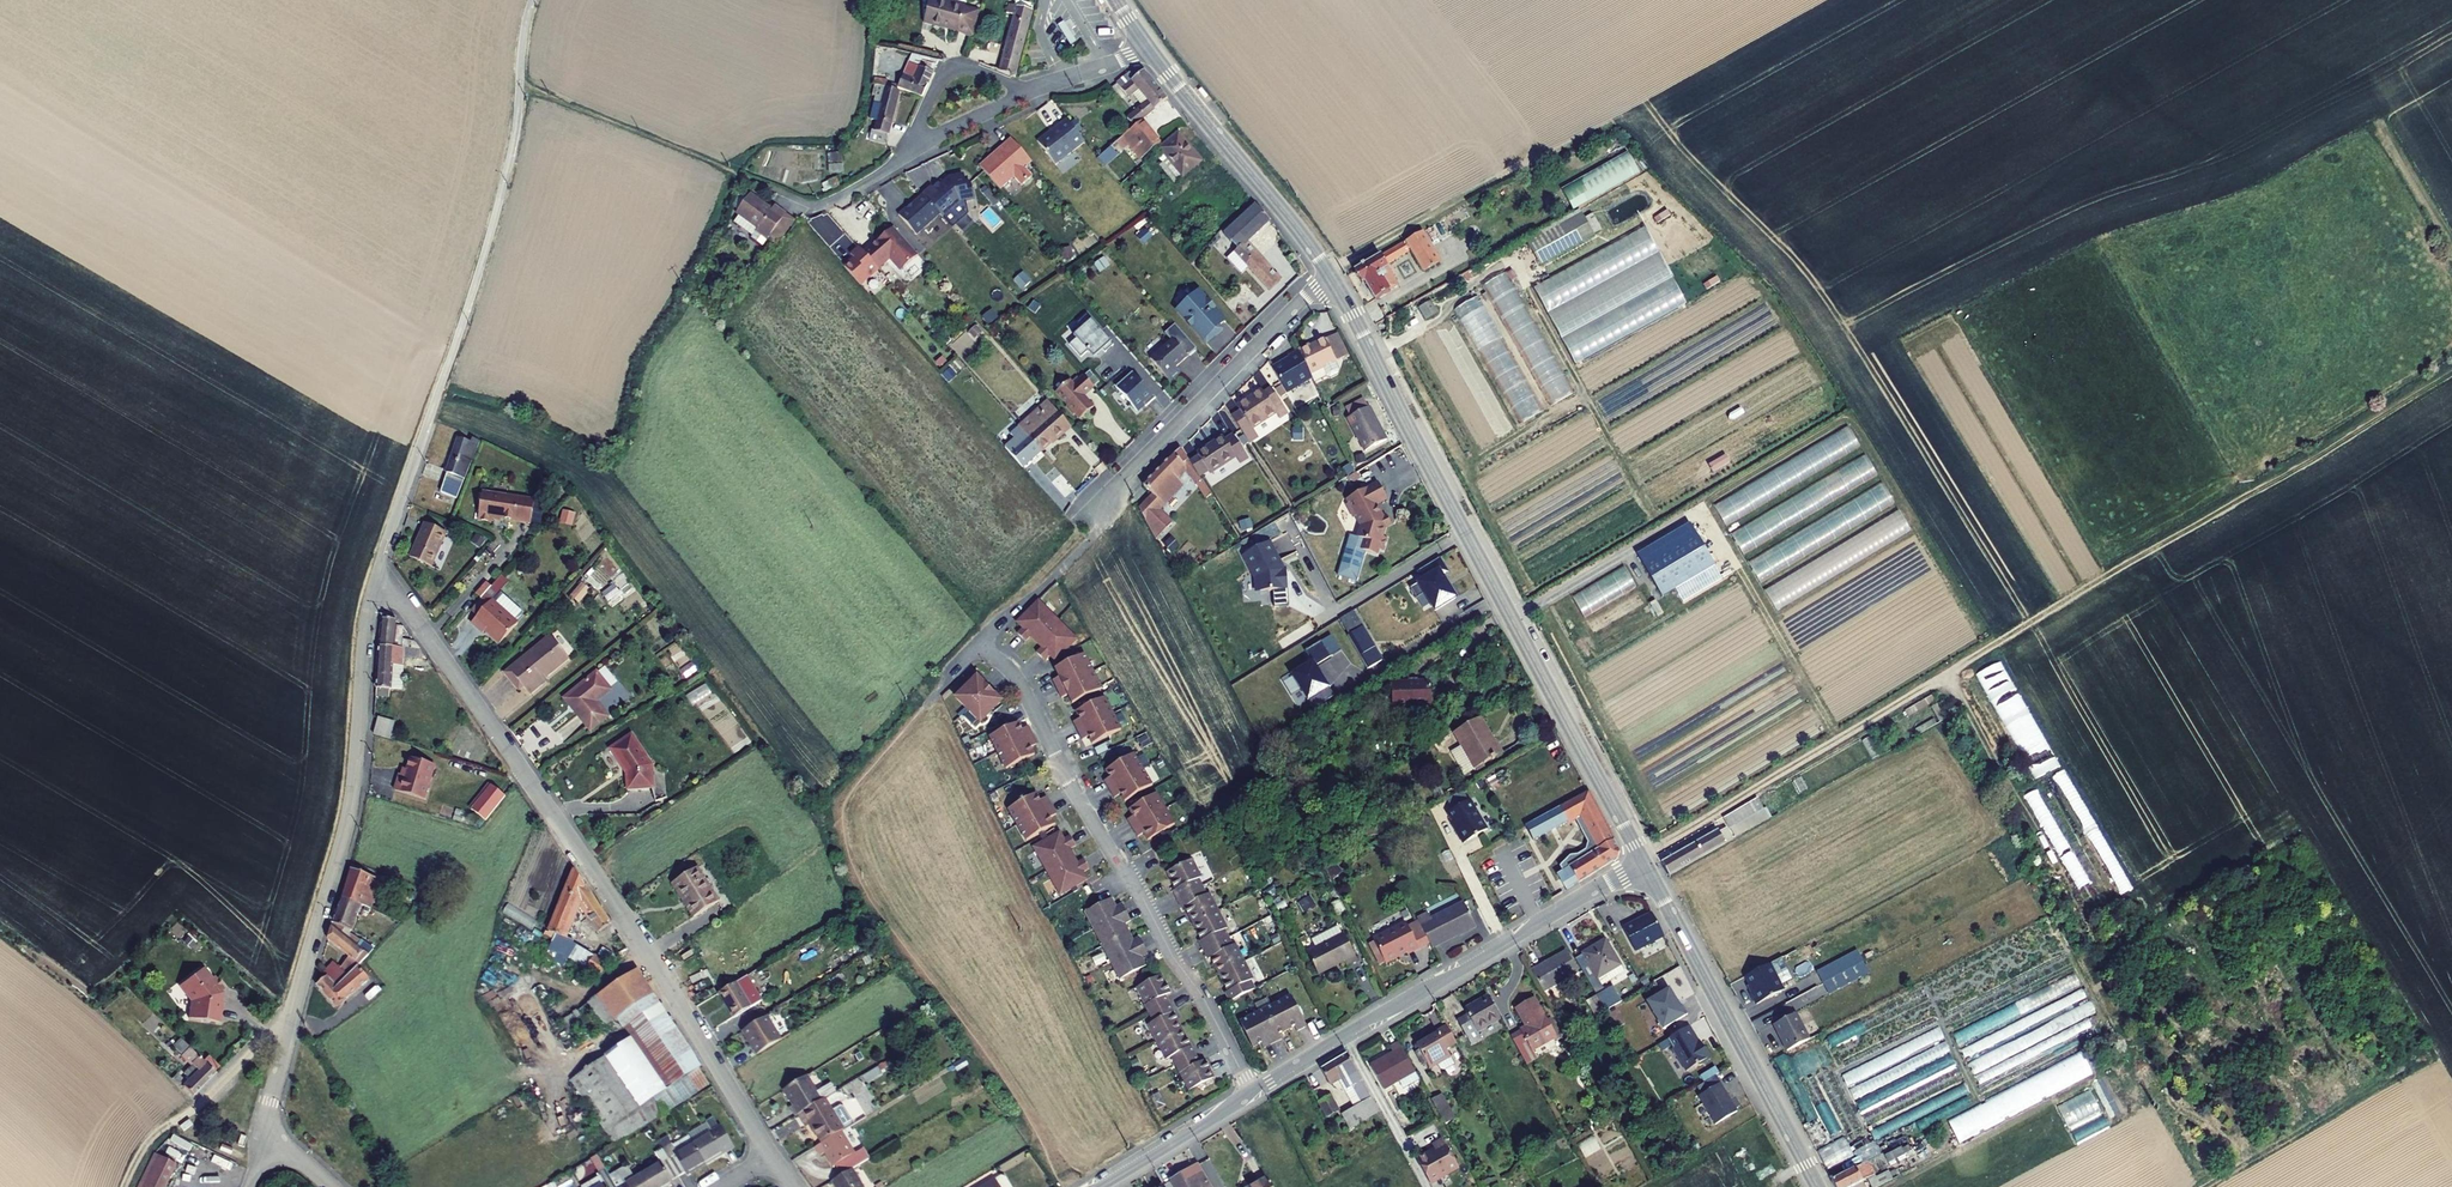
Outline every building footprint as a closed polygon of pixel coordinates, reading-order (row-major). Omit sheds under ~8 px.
[(1001,70),(1015,78),(1032,5),(1010,0),(1008,9),(1014,10),(1001,70)] [(925,1),(918,27),(953,35),(960,10),(925,1)] [(960,10),(953,35),(965,38),(980,4),(960,10)] [(906,56),(904,62),(924,66),(926,60),(906,56)] [(899,61),(894,88),(916,92),(924,66),(904,62),(899,61)] [(1130,123),(1136,129),(1141,124),(1167,102),(1144,76),(1134,84),(1131,80),(1119,87),(1130,100),(1141,91),(1152,104),(1130,123)] [(882,143),(894,88),(880,85),(868,140),(882,143)] [(1144,164),(1149,159),(1137,144),(1149,133),(1141,124),(1136,129),(1122,141),(1144,164)] [(1087,149),(1068,126),(1059,134),(1060,135),(1054,139),(1053,138),(1040,148),(1059,172),(1087,149)] [(1137,144),(1149,159),(1162,148),(1149,133),(1137,144)] [(1180,137),(1161,153),(1172,165),(1165,172),(1179,189),(1204,166),(1180,137)] [(1032,165),(1012,143),(981,171),(1001,194),(1015,181),(1023,190),(1033,180),(1025,172),(1032,165)] [(934,193),(926,200),(944,220),(946,223),(964,207),(976,204),(973,188),(968,189),(966,180),(952,183),(943,191),(939,195),(937,196),(934,193)] [(748,198),(736,216),(740,219),(734,227),(752,239),(750,242),(762,250),(767,242),(784,216),(772,208),(769,213),(748,198)] [(944,220),(926,200),(910,215),(909,214),(901,220),(921,242),(944,220)] [(1272,225),(1260,210),(1228,240),(1237,249),(1228,257),(1233,262),(1237,258),(1268,291),(1265,294),(1268,298),(1272,294),(1274,297),(1287,285),(1249,246),(1272,225)] [(1538,295),(1675,229),(1666,211),(1529,277),(1538,295)] [(1582,213),(1527,242),(1540,266),(1594,236),(1582,213)] [(794,223),(784,216),(767,242),(777,248),(794,223)] [(1425,232),(1356,271),(1363,284),(1367,282),(1376,298),(1400,285),(1388,263),(1413,250),(1425,271),(1441,263),(1425,232)] [(1554,327),(1699,251),(1689,232),(1544,309),(1554,327)] [(883,251),(882,252),(895,267),(898,265),(905,274),(910,274),(925,261),(901,234),(883,251)] [(895,267),(882,252),(878,255),(892,270),(895,267)] [(892,270),(878,255),(870,263),(884,278),(892,270)] [(870,263),(865,257),(856,265),(860,268),(851,276),(868,295),(885,279),(884,278),(870,263)] [(1720,261),(1561,332),(1571,354),(1730,283),(1720,261)] [(1484,286),(1513,335),(1530,325),(1529,324),(1517,331),(1511,320),(1527,311),(1505,274),(1484,286)] [(1436,298),(1451,291),(1448,284),(1432,291),(1436,298)] [(1454,310),(1479,351),(1502,338),(1477,296),(1454,310)] [(1204,297),(1184,316),(1212,347),(1221,339),(1219,337),(1231,326),(1220,314),(1221,313),(1215,306),(1214,307),(1204,297)] [(1431,300),(1419,307),(1426,321),(1439,313),(1431,300)] [(1082,344),(1075,351),(1087,364),(1094,357),(1095,359),(1096,357),(1100,361),(1108,354),(1111,358),(1119,351),(1092,321),(1083,329),(1088,335),(1080,342),(1082,344)] [(975,325),(952,346),(960,354),(983,333),(975,325)] [(1180,346),(1158,366),(1177,386),(1187,377),(1182,372),(1203,353),(1181,329),(1172,337),(1180,346)] [(1333,333),(1322,338),(1333,361),(1343,356),(1333,333)] [(1337,369),(1333,361),(1322,338),(1308,345),(1307,343),(1296,348),(1309,376),(1312,381),(1324,376),(1328,377),(1335,373),(1337,369)] [(1309,376),(1296,348),(1286,354),(1287,355),(1268,366),(1283,391),(1309,376)] [(1122,393),(1143,416),(1151,409),(1153,411),(1162,403),(1139,377),(1122,393)] [(1099,391),(1088,379),(1078,388),(1074,384),(1067,390),(1092,418),(1099,412),(1088,400),(1099,391)] [(1258,386),(1237,403),(1241,408),(1253,423),(1274,406),(1277,410),(1285,404),(1268,383),(1260,389),(1258,386)] [(1067,390),(1060,396),(1071,409),(1069,411),(1077,420),(1080,418),(1085,424),(1092,418),(1067,390)] [(1053,406),(1024,432),(1046,456),(1066,439),(1068,440),(1076,432),(1053,406)] [(1253,423),(1241,408),(1231,415),(1248,440),(1260,432),(1253,423)] [(1369,411),(1349,421),(1366,453),(1386,443),(1369,411)] [(1847,425),(1714,506),(1727,527),(1859,446),(1847,425)] [(1028,472),(1046,456),(1024,432),(1016,439),(1021,444),(1011,453),(1028,472)] [(1222,435),(1195,452),(1197,455),(1190,460),(1197,472),(1202,478),(1209,473),(1235,457),(1239,463),(1247,458),(1232,433),(1224,438),(1222,435)] [(460,504),(483,446),(476,443),(475,447),(464,443),(443,497),(460,504)] [(1181,447),(1150,479),(1166,494),(1181,480),(1175,473),(1185,463),(1193,475),(1197,472),(1190,460),(1181,447)] [(1865,453),(1733,534),(1745,555),(1877,474),(1865,453)] [(1184,483),(1181,480),(1166,494),(1150,479),(1144,485),(1154,494),(1148,500),(1149,502),(1141,511),(1156,539),(1172,523),(1158,508),(1184,483)] [(1881,481),(1749,561),(1762,582),(1894,502),(1881,481)] [(1390,502),(1380,485),(1349,503),(1352,508),(1351,511),(1355,518),(1359,519),(1365,529),(1361,541),(1354,539),(1344,580),(1362,584),(1370,554),(1382,557),(1383,552),(1388,553),(1391,540),(1387,539),(1390,525),(1380,507),(1390,502)] [(538,527),(539,514),(535,514),(535,502),(488,495),(484,524),(498,526),(498,521),(538,527)] [(1898,509),(1766,590),(1779,610),(1911,530),(1898,509)] [(572,525),(574,513),(562,511),(560,523),(572,525)] [(450,537),(433,530),(418,564),(436,572),(440,573),(454,539),(450,537)] [(1695,531),(1642,562),(1662,596),(1714,566),(1695,531)] [(602,558),(585,581),(592,586),(609,563),(602,558)] [(1450,574),(1441,560),(1420,573),(1426,582),(1412,590),(1418,601),(1427,596),(1437,613),(1458,601),(1444,578),(1450,574)] [(1571,595),(1584,618),(1637,589),(1624,566),(1571,595)] [(507,581),(503,585),(510,591),(514,587),(507,581)] [(569,595),(578,604),(591,590),(582,582),(569,595)] [(503,585),(495,594),(502,600),(510,591),(503,585)] [(488,603),(477,616),(484,622),(495,609),(488,603)] [(1548,609),(1552,617),(1559,614),(1566,628),(1573,625),(1562,603),(1548,609)] [(484,622),(478,628),(488,637),(491,633),(496,638),(495,639),(506,648),(523,628),(497,606),(495,609),(484,622)] [(1067,654),(1075,645),(1035,606),(1013,629),(1020,635),(1015,640),(1023,648),(1028,643),(1039,654),(1034,659),(1043,667),(1048,662),(1054,668),(1060,661),(1067,654)] [(1356,612),(1340,621),(1350,637),(1365,628),(1356,612)] [(386,627),(385,654),(408,654),(422,655),(418,649),(407,649),(408,634),(400,634),(400,627),(386,627)] [(1365,628),(1350,637),(1371,672),(1386,663),(1365,628)] [(556,641),(511,679),(525,696),(529,693),(536,700),(548,690),(546,687),(576,664),(556,641)] [(1334,662),(1325,647),(1309,657),(1316,668),(1296,680),(1313,706),(1335,692),(1329,683),(1327,684),(1319,672),(1334,662)] [(397,695),(398,695),(399,671),(408,671),(408,664),(408,654),(385,654),(384,695),(397,695)] [(422,655),(408,654),(408,664),(422,664),(422,655)] [(1066,700),(1070,707),(1097,693),(1089,677),(1080,660),(1065,668),(1053,675),(1057,682),(1050,685),(1055,694),(1060,703),(1066,700)] [(2004,660),(1977,674),(2025,768),(2039,761),(2045,774),(2058,767),(2004,660)] [(1327,684),(1329,683),(1323,672),(1336,664),(1334,662),(1319,672),(1327,684)] [(399,671),(398,695),(407,695),(408,671),(399,671)] [(604,679),(571,704),(597,736),(614,722),(603,708),(618,697),(604,679)] [(975,679),(953,700),(978,725),(1000,704),(975,679)] [(691,705),(711,694),(705,683),(685,694),(691,705)] [(1435,709),(1435,686),(1396,687),(1397,710),(1418,710),(1418,718),(1433,718),(1435,715),(1435,709)] [(384,695),(383,703),(396,704),(397,695),(384,695)] [(1078,722),(1071,725),(1076,734),(1080,743),(1087,740),(1090,747),(1118,733),(1109,717),(1101,701),(1074,715),(1078,722)] [(1457,752),(1470,775),(1506,754),(1484,717),(1459,732),(1467,747),(1457,752)] [(1028,751),(1034,748),(1030,739),(1026,730),(1019,733),(1016,725),(1004,731),(988,739),(996,755),(1004,772),(1032,758),(1028,751)] [(398,748),(402,731),(386,727),(382,743),(398,748)] [(606,748),(634,796),(659,781),(631,733),(606,748)] [(1108,780),(1102,784),(1107,792),(1112,801),(1118,797),(1123,804),(1134,797),(1138,795),(1149,788),(1139,773),(1130,757),(1104,773),(1108,780)] [(438,771),(413,764),(408,783),(403,781),(398,798),(428,806),(438,771)] [(1622,847),(1590,789),(1528,823),(1534,836),(1565,819),(1582,810),(1600,842),(1582,852),(1580,849),(1560,861),(1573,884),(1618,857),(1622,847)] [(1763,792),(1729,812),(1734,822),(1768,802),(1763,792)] [(1163,812),(1154,796),(1143,803),(1139,805),(1127,812),(1132,819),(1126,823),(1131,831),(1136,840),(1142,836),(1146,843),(1158,836),(1172,827),(1163,812)] [(1047,821),(1053,817),(1048,809),(1043,800),(1037,804),(1033,797),(1006,813),(1016,828),(1025,844),(1051,828),(1047,821)] [(1457,829),(1466,844),(1490,829),(1472,800),(1450,813),(1459,828),(1457,829)] [(1666,858),(1674,872),(1721,845),(1715,834),(1701,842),(1700,840),(1666,858)] [(1056,836),(1029,852),(1058,900),(1085,883),(1080,876),(1086,872),(1081,862),(1075,866),(1066,853),(1072,849),(1067,839),(1061,843),(1056,836)] [(1202,940),(1200,941),(1210,958),(1211,957),(1229,989),(1227,990),(1233,1000),(1256,988),(1250,978),(1253,976),(1236,944),(1233,946),(1223,929),(1226,927),(1209,895),(1206,897),(1196,879),(1200,877),(1191,861),(1166,874),(1175,890),(1173,891),(1183,909),(1185,908),(1202,940)] [(576,873),(568,895),(578,899),(584,884),(576,873)] [(366,911),(373,917),(380,903),(382,904),(387,890),(352,875),(346,893),(366,911)] [(705,879),(681,894),(687,904),(712,890),(705,879)] [(555,942),(552,951),(604,980),(611,964),(576,948),(578,944),(567,939),(581,906),(602,934),(613,926),(584,884),(578,899),(568,895),(550,941),(555,942)] [(712,890),(687,904),(702,929),(726,915),(712,890)] [(1172,892),(1182,910),(1183,909),(1173,891),(1172,892)] [(346,893),(337,926),(358,952),(361,949),(353,938),(366,911),(346,893)] [(1434,915),(1431,909),(1420,915),(1436,945),(1480,922),(1467,897),(1434,915)] [(1304,912),(1315,908),(1311,899),(1301,903),(1304,912)] [(1111,900),(1087,913),(1122,979),(1147,966),(1142,958),(1148,955),(1143,946),(1129,953),(1125,945),(1133,941),(1125,926),(1117,930),(1113,922),(1127,914),(1122,906),(1116,909),(1111,900)] [(1113,922),(1117,930),(1125,926),(1131,923),(1127,914),(1113,922)] [(1630,956),(1658,940),(1646,918),(1618,934),(1630,956)] [(1424,946),(1410,921),(1378,938),(1391,962),(1404,955),(1403,954),(1411,949),(1412,952),(1424,946)] [(345,978),(351,974),(367,963),(365,961),(358,952),(337,926),(333,938),(354,965),(342,974),(337,966),(330,971),(332,974),(339,983),(345,978)] [(1343,935),(1309,954),(1322,976),(1345,962),(1348,967),(1358,961),(1343,935)] [(1125,945),(1129,953),(1143,946),(1139,938),(1133,941),(1125,945)] [(1199,941),(1208,959),(1210,958),(1200,941),(1199,941)] [(1594,989),(1616,977),(1602,950),(1582,961),(1582,964),(1572,970),(1587,999),(1596,1014),(1610,1040),(1619,1035),(1598,995),(1594,989)] [(1817,974),(1823,984),(1863,963),(1857,953),(1817,974)] [(1560,954),(1525,974),(1538,997),(1572,977),(1560,954)] [(193,963),(169,981),(176,990),(178,988),(183,996),(182,1016),(210,1018),(212,997),(209,997),(209,989),(214,985),(206,974),(202,976),(193,963)] [(1863,963),(1823,984),(1829,995),(1868,974),(1863,963)] [(1768,965),(1745,978),(1749,986),(1753,993),(1751,994),(1756,1005),(1779,993),(1781,988),(1768,965)] [(751,977),(724,993),(738,1018),(766,1002),(765,1001),(776,995),(762,971),(751,977)] [(339,983),(332,974),(321,982),(337,1006),(349,997),(355,993),(345,978),(339,983)] [(351,974),(345,978),(355,993),(362,988),(351,974)] [(1171,991),(1162,975),(1140,986),(1158,1019),(1150,1023),(1168,1057),(1177,1052),(1195,1086),(1216,1074),(1206,1055),(1200,1058),(1166,994),(1171,991)] [(640,977),(606,1001),(621,1023),(623,1026),(631,1020),(658,1001),(640,977)] [(1619,983),(1616,977),(1594,989),(1598,995),(1619,983)] [(1795,1010),(1821,999),(1817,989),(1791,1000),(1795,1010)] [(2045,992),(1952,1034),(1957,1045),(2050,1002),(2045,992)] [(1977,1083),(2090,1034),(2083,1018),(2093,1014),(2084,993),(1960,1046),(1966,1061),(1968,1061),(1977,1083)] [(1662,1036),(1686,1021),(1680,1012),(1676,1014),(1673,1009),(1675,1009),(1667,996),(1665,998),(1663,994),(1653,1000),(1656,1004),(1645,1010),(1662,1036)] [(1281,1037),(1278,1031),(1294,1023),(1296,1028),(1304,1024),(1289,995),(1243,1019),(1256,1043),(1262,1040),(1265,1045),(1281,1037)] [(1596,1014),(1587,999),(1578,1004),(1586,1019),(1596,1014)] [(1451,1029),(1464,1052),(1475,1046),(1470,1036),(1494,1023),(1482,1003),(1475,1007),(1477,1011),(1460,1020),(1462,1023),(1451,1029)] [(1520,1033),(1504,1042),(1520,1070),(1532,1064),(1527,1055),(1549,1044),(1527,1005),(1509,1014),(1520,1033)] [(656,1094),(699,1065),(657,1008),(634,1025),(637,1029),(630,1035),(626,1030),(623,1026),(621,1023),(565,1062),(618,1139),(621,1137),(647,1121),(667,1109),(656,1094)] [(1773,1026),(1787,1052),(1807,1041),(1793,1015),(1773,1026)] [(760,1056),(785,1041),(772,1018),(746,1032),(760,1056)] [(1243,1019),(1241,1020),(1254,1044),(1256,1043),(1243,1019)] [(186,1055),(177,1064),(185,1072),(180,1077),(191,1086),(213,1063),(173,1026),(165,1033),(186,1055)] [(1411,1052),(1422,1072),(1441,1061),(1439,1056),(1451,1049),(1441,1030),(1418,1043),(1420,1046),(1411,1052)] [(1687,1033),(1666,1047),(1685,1078),(1708,1064),(1699,1049),(1696,1050),(1691,1043),(1693,1042),(1687,1033)] [(1843,1073),(1865,1129),(1869,1128),(1873,1139),(1916,1122),(1919,1129),(1973,1108),(1963,1082),(1961,1083),(1942,1034),(1843,1073)] [(1364,1073),(1378,1098),(1410,1080),(1410,1079),(1394,1050),(1384,1055),(1387,1062),(1373,1070),(1372,1069),(1364,1073)] [(1946,1121),(1957,1143),(2091,1076),(2080,1054),(1946,1121)] [(1345,1140),(1377,1122),(1367,1104),(1345,1064),(1319,1079),(1326,1092),(1337,1086),(1342,1095),(1345,1093),(1357,1115),(1337,1126),(1345,1140)] [(709,1079),(699,1065),(656,1094),(667,1109),(709,1079)] [(2136,1070),(2144,1090),(2158,1084),(2150,1065),(2136,1070)] [(1828,1070),(1803,1082),(1830,1137),(1843,1131),(1845,1136),(1857,1130),(1828,1070)] [(825,1101),(811,1077),(788,1091),(799,1109),(796,1110),(799,1116),(803,1114),(825,1101)] [(1721,1091),(1699,1105),(1716,1133),(1738,1119),(1721,1091)] [(1441,1126),(1454,1122),(1444,1095),(1432,1100),(1441,1126)] [(825,1101),(803,1114),(811,1126),(835,1111),(829,1099),(825,1101)] [(1317,1110),(1314,1111),(1324,1128),(1335,1122),(1325,1105),(1317,1110)] [(835,1111),(847,1124),(853,1119),(842,1106),(835,1111)] [(837,1115),(835,1111),(811,1126),(812,1128),(816,1125),(826,1143),(845,1132),(847,1131),(838,1117),(837,1115)] [(692,1140),(705,1161),(724,1149),(722,1147),(730,1142),(715,1116),(707,1120),(712,1128),(692,1140)] [(845,1132),(826,1143),(819,1147),(823,1155),(828,1153),(837,1166),(857,1154),(845,1132)] [(667,1142),(662,1145),(678,1173),(684,1170),(685,1172),(705,1161),(692,1140),(688,1133),(669,1144),(667,1142)] [(1844,1139),(1816,1152),(1825,1171),(1853,1158),(1844,1139)] [(662,1145),(655,1150),(656,1152),(637,1163),(641,1170),(651,1186),(661,1186),(672,1180),(671,1177),(678,1173),(662,1145)] [(1412,1167),(1423,1186),(1434,1186),(1454,1176),(1438,1146),(1428,1152),(1431,1158),(1426,1161),(1425,1159),(1412,1167)] [(1883,1158),(1887,1167),(1906,1159),(1902,1149),(1883,1158)] [(150,1152),(133,1186),(158,1186),(171,1162),(150,1152)] [(1834,1180),(1838,1186),(1846,1186),(1869,1175),(1876,1171),(1871,1161),(1834,1180)] [(611,1177),(616,1186),(651,1186),(641,1170),(630,1176),(626,1168),(611,1177)] [(611,1177),(606,1169),(598,1173),(600,1175),(581,1186),(582,1186),(616,1186),(611,1177)] [(1172,1186),(1206,1186),(1196,1169),(1170,1184),(1172,1186)] [(1891,1169),(1879,1176),(1882,1183),(1895,1176),(1891,1169)] [(839,1186),(868,1186),(858,1171),(837,1184),(839,1186)] [(1876,1171),(1869,1175),(1872,1180),(1879,1176),(1876,1171)] [(1879,1176),(1872,1180),(1876,1186),(1882,1183),(1879,1176)]
